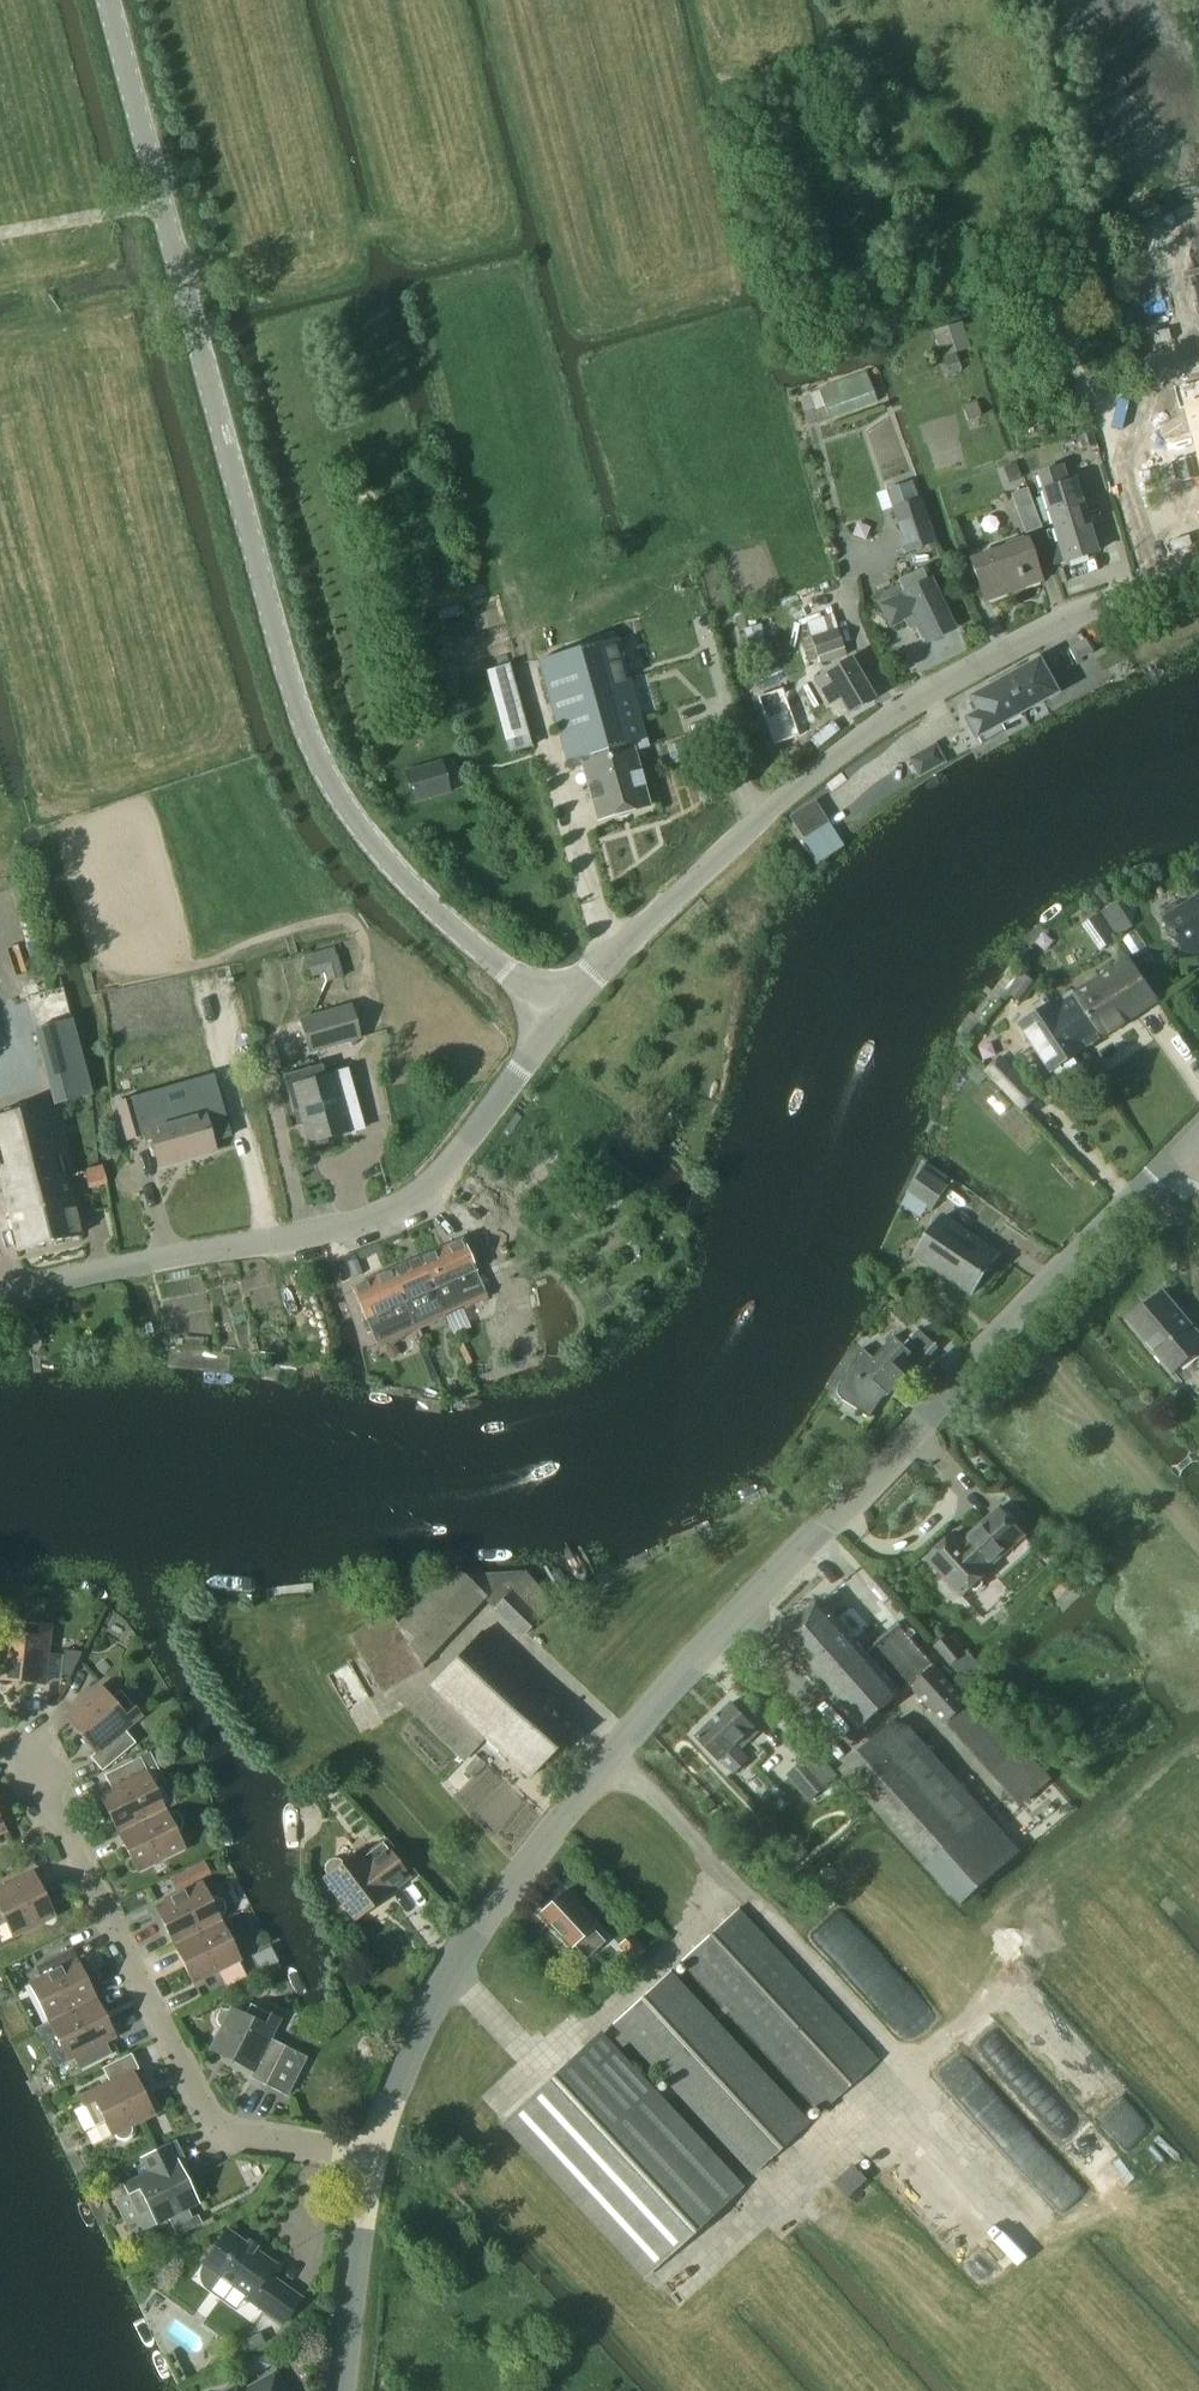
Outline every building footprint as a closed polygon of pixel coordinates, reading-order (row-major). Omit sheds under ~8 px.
[(961,321),(932,330),(933,333),(937,347),(938,349),(938,350),(940,357),(941,357),(943,356),(955,353),(969,349),(968,344),(961,321)] [(830,420),(877,402),(865,373),(819,390),(830,420)] [(1183,404),(1198,462),(1198,400),(1183,404)] [(975,402),(962,406),(967,421),(980,416),(975,402)] [(1092,434),(1078,437),(1081,450),(1095,446),(1092,434)] [(1189,458),(1178,460),(1183,480),(1194,477),(1189,458)] [(1002,468),(1008,484),(1021,480),(1015,464),(1002,468)] [(1073,481),(1068,482),(1067,483),(1062,466),(1035,474),(1040,491),(1043,490),(1054,526),(1085,517),(1073,481)] [(1041,529),(1026,489),(1010,495),(1025,534),(1041,529)] [(891,508),(906,553),(936,543),(921,498),(891,508)] [(1095,553),(1085,517),(1054,526),(1065,562),(1095,553)] [(1041,579),(1026,540),(970,561),(984,600),(1041,579)] [(926,581),(921,569),(898,580),(904,594),(881,605),(890,624),(902,618),(908,629),(912,631),(915,630),(920,641),(926,638),(927,642),(953,629),(929,580),(926,581)] [(743,630),(749,647),(764,642),(761,632),(770,629),(768,622),(743,630)] [(846,656),(837,628),(810,637),(818,665),(846,656)] [(538,662),(568,769),(582,765),(597,820),(649,806),(634,750),(648,746),(618,639),(538,662)] [(1068,648),(1075,661),(1091,652),(1084,639),(1068,648)] [(850,659),(814,680),(828,703),(838,697),(847,712),(873,696),(850,659)] [(1002,673),(1001,674),(1030,724),(1052,712),(1051,711),(1030,723),(1023,710),(1055,691),(1052,686),(1056,683),(1047,669),(1043,671),(1037,659),(1004,678),(1002,673)] [(1030,724),(1001,674),(1000,674),(1003,678),(970,697),(978,711),(966,719),(981,745),(1006,731),(1001,723),(1021,711),(1029,724),(1007,736),(1008,737),(1030,724)] [(782,690),(758,698),(775,745),(798,737),(782,690)] [(909,759),(916,770),(916,772),(919,776),(944,762),(934,745),(909,759)] [(439,761),(406,770),(416,801),(448,792),(447,788),(446,784),(439,761)] [(790,817),(803,838),(816,858),(840,843),(814,802),(790,817)] [(1167,924),(1168,934),(1174,933),(1187,955),(1198,954),(1198,897),(1184,906),(1166,907),(1167,918),(1164,919),(1167,924)] [(1082,926),(1099,951),(1117,939),(1100,914),(1082,926)] [(1128,918),(1112,928),(1113,930),(1118,937),(1134,927),(1128,918)] [(1052,1004),(1082,1050),(1158,1002),(1130,958),(1075,993),(1074,992),(1058,1001),(1052,1004)] [(1021,973),(1008,993),(1023,1003),(1037,982),(1021,973)] [(1050,1070),(1082,1050),(1052,1004),(1021,1024),(1050,1070)] [(300,1020),(310,1053),(360,1038),(350,1006),(300,1020)] [(72,1018),(34,1029),(53,1105),(93,1094),(72,1018)] [(293,1113),(299,1111),(308,1144),(351,1132),(342,1099),(354,1096),(346,1070),(314,1080),(310,1068),(283,1076),(293,1113)] [(134,1097),(115,1103),(126,1140),(145,1135),(134,1097)] [(61,1157),(47,1106),(0,1118),(0,1177),(19,1250),(81,1234),(61,1157)] [(213,1145),(203,1111),(200,1112),(198,1106),(183,1111),(185,1116),(149,1126),(160,1165),(179,1160),(177,1155),(213,1145)] [(908,1192),(934,1209),(949,1185),(946,1183),(948,1178),(929,1165),(926,1169),(924,1168),(908,1192)] [(941,1216),(916,1255),(972,1293),(997,1254),(941,1216)] [(444,1247),(419,1258),(433,1289),(445,1315),(487,1297),(463,1240),(445,1248),(444,1247)] [(419,1258),(389,1271),(412,1330),(445,1315),(433,1289),(419,1258)] [(412,1330),(389,1271),(366,1281),(367,1283),(352,1290),(377,1345),(412,1330)] [(1137,1314),(1130,1320),(1173,1372),(1197,1351),(1198,1353),(1198,1335),(1163,1292),(1137,1314)] [(891,1313),(908,1329),(920,1316),(903,1300),(891,1313)] [(880,1400),(887,1392),(890,1394),(927,1355),(912,1338),(904,1346),(895,1337),(874,1357),(863,1348),(840,1385),(838,1390),(839,1393),(843,1399),(870,1416),(880,1400)] [(991,1568),(990,1567),(1024,1536),(998,1508),(964,1540),(956,1531),(928,1557),(945,1576),(939,1582),(939,1590),(948,1600),(956,1601),(962,1595),(991,1568)] [(404,1638),(362,1658),(382,1691),(423,1668),(421,1664),(481,1600),(493,1611),(511,1592),(539,1620),(555,1604),(526,1571),(468,1574),(462,1568),(442,1571),(395,1623),(404,1638)] [(511,1592),(493,1611),(522,1638),(523,1638),(528,1632),(539,1620),(511,1592)] [(945,1727),(947,1725),(968,1702),(935,1665),(937,1663),(899,1620),(865,1651),(821,1602),(801,1620),(828,1651),(833,1646),(849,1664),(853,1661),(864,1673),(860,1676),(888,1704),(901,1692),(908,1687),(945,1727)] [(860,1729),(888,1704),(860,1676),(864,1673),(853,1661),(849,1664),(833,1646),(828,1651),(801,1620),(780,1639),(860,1729)] [(0,1633),(0,1679),(45,1684),(50,1626),(40,1625),(17,1623),(16,1635),(0,1633)] [(431,1684),(487,1738),(529,1777),(579,1724),(480,1632),(431,1684)] [(934,1647),(950,1667),(965,1654),(949,1634),(934,1647)] [(63,1651),(60,1676),(70,1676),(81,1653),(63,1651)] [(463,1763),(487,1738),(431,1684),(408,1708),(463,1763)] [(111,1698),(100,1686),(64,1716),(95,1752),(90,1756),(102,1770),(135,1742),(124,1729),(141,1715),(135,1708),(120,1690),(111,1698)] [(968,1702),(947,1725),(1021,1807),(1053,1780),(976,1695),(968,1702)] [(750,1761),(735,1746),(755,1727),(731,1702),(697,1735),(720,1760),(721,1760),(735,1775),(750,1761)] [(842,1771),(925,1867),(962,1908),(1024,1854),(911,1726),(897,1723),(842,1771)] [(808,1802),(811,1799),(829,1784),(826,1780),(834,1772),(819,1755),(810,1761),(805,1756),(785,1776),(808,1802)] [(111,1788),(99,1794),(118,1833),(165,1809),(146,1771),(139,1774),(132,1761),(104,1775),(111,1788)] [(166,1812),(165,1809),(118,1833),(137,1871),(184,1848),(176,1832),(180,1827),(181,1825),(181,1822),(180,1817),(178,1814),(173,1812),(166,1812)] [(384,1841),(362,1857),(359,1852),(344,1863),(337,1858),(333,1858),(329,1859),(326,1862),(324,1865),(324,1871),(327,1876),(323,1878),(353,1919),(410,1878),(384,1841)] [(204,1861),(170,1878),(176,1891),(210,1874),(204,1861)] [(7,1923),(13,1937),(55,1916),(33,1872),(0,1888),(0,1926),(7,1923)] [(174,1944),(221,1921),(219,1917),(224,1914),(225,1910),(224,1904),(222,1900),(219,1898),(215,1898),(210,1898),(202,1883),(156,1906),(174,1944)] [(604,1942),(591,1927),(592,1926),(562,1893),(540,1914),(570,1946),(572,1944),(585,1959),(604,1942)] [(738,1907),(681,1961),(821,2113),(879,2057),(738,1907)] [(239,1960),(221,1921),(174,1944),(193,1983),(239,1960)] [(632,1962),(645,1950),(630,1934),(617,1946),(632,1962)] [(40,1977),(30,1982),(49,2021),(96,1998),(85,1976),(91,1974),(82,1956),(77,1959),(76,1959),(71,1950),(36,1967),(40,1977)] [(620,2033),(614,2039),(622,2047),(629,2041),(752,2175),(810,2122),(718,2021),(713,2016),(671,1969),(611,2024),(620,2033)] [(49,2021),(35,2028),(54,2066),(74,2057),(80,2070),(112,2054),(106,2041),(115,2037),(96,1998),(49,2021)] [(266,2085),(285,2046),(270,2038),(279,2019),(271,2015),(271,2014),(249,2004),(244,2015),(230,2008),(230,2009),(226,2009),(221,2010),(218,2012),(216,2016),(216,2020),(217,2023),(220,2027),(210,2049),(252,2070),(249,2077),(266,2085)] [(601,2031),(503,2121),(500,2124),(642,2278),(644,2276),(744,2185),(619,2050),(611,2042),(601,2031)] [(373,2057),(378,2051),(377,2044),(371,2040),(364,2040),(360,2046),(361,2053),(366,2058),(373,2057)] [(109,2082),(80,2096),(84,2105),(94,2127),(106,2121),(112,2135),(115,2133),(117,2137),(120,2138),(124,2139),(127,2138),(130,2135),(131,2132),(133,2130),(132,2125),(154,2114),(133,2072),(139,2068),(131,2053),(112,2062),(102,2067),(109,2082)] [(455,2170),(473,2153),(451,2130),(433,2146),(455,2170)] [(153,2169),(124,2184),(129,2194),(139,2214),(150,2209),(157,2223),(158,2222),(168,2217),(176,2234),(200,2222),(197,2215),(192,2218),(187,2208),(192,2205),(198,2202),(177,2160),(184,2157),(176,2141),(146,2155),(153,2169)] [(202,2264),(203,2265),(248,2296),(246,2299),(282,2324),(301,2297),(268,2274),(275,2263),(227,2229),(202,2264)] [(252,2336),(241,2341),(246,2353),(257,2349),(266,2344),(260,2332),(252,2336)] [(270,2365),(262,2350),(236,2365),(245,2380),(270,2365)] [(273,2375),(246,2390),(282,2390),(273,2375)]
